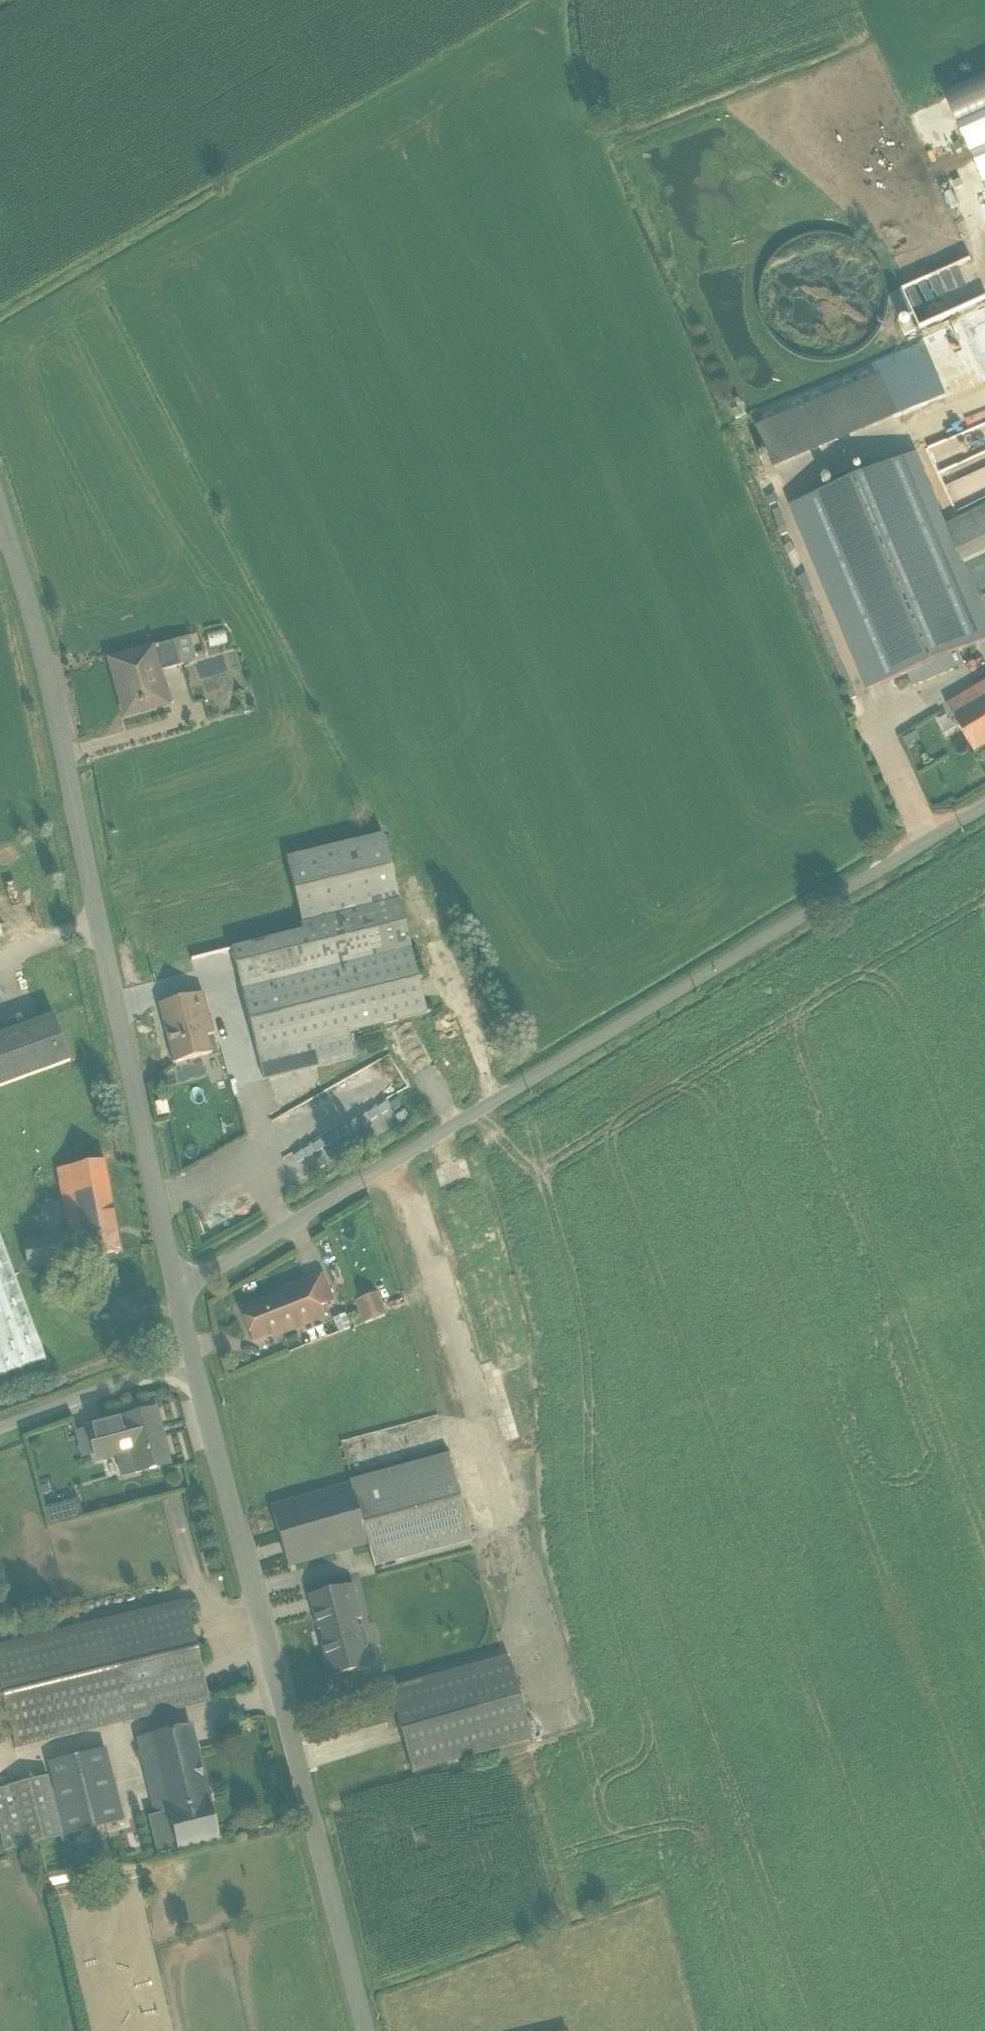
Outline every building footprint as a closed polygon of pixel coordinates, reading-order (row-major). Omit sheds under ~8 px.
[(943,94),(984,185),(984,75),(943,94)] [(899,414),(882,375),(762,427),(779,465),(899,414)] [(984,634),(984,507),(948,523),(916,452),(789,509),(869,686),(984,634)] [(213,635),(215,657),(236,655),(234,633),(213,635)] [(118,719),(166,706),(150,648),(103,660),(118,719)] [(984,747),(984,685),(950,707),(978,751),(984,747)] [(362,1036),(435,1020),(396,838),(251,869),(247,852),(223,857),(224,861),(129,881),(152,990),(209,978),(224,1046),(260,1038),(270,1083),(368,1062),(362,1036)] [(167,1066),(211,1056),(196,995),(153,1006),(167,1066)] [(400,1062),(272,1122),(288,1154),(415,1095),(400,1062)] [(22,1268),(115,1253),(100,1162),(50,1170),(61,1231),(16,1238),(22,1268)] [(43,1361),(0,1243),(0,1377),(43,1361)] [(336,1311),(320,1273),(234,1308),(250,1347),(336,1311)] [(390,1298),(365,1302),(368,1327),(393,1324),(390,1298)] [(130,1477),(167,1468),(152,1409),(79,1427),(88,1464),(124,1455),(130,1477)] [(279,1501),(294,1569),(375,1551),(380,1573),(481,1550),(460,1460),(279,1501)] [(325,1675),(367,1664),(347,1580),(304,1591),(325,1675)] [(1,1646),(21,1749),(219,1710),(198,1607),(1,1646)] [(417,1771),(539,1748),(522,1662),(400,1685),(417,1771)] [(151,1853),(214,1837),(186,1723),(132,1736),(151,1812),(141,1814),(151,1853)] [(3,1846),(123,1811),(103,1745),(49,1761),(53,1776),(0,1791),(0,1835),(3,1846)] [(58,1888),(82,1884),(81,1873),(56,1876),(58,1888)]
